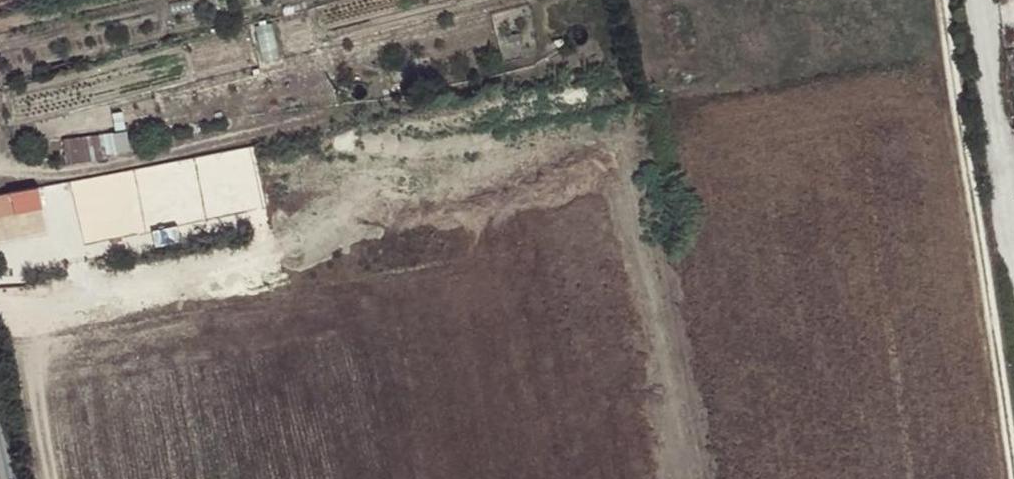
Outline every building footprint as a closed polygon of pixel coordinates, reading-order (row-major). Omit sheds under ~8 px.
[(102,136),(64,141),(67,164),(105,158),(102,136)] [(10,194),(0,196),(0,217),(15,214),(10,194)]
